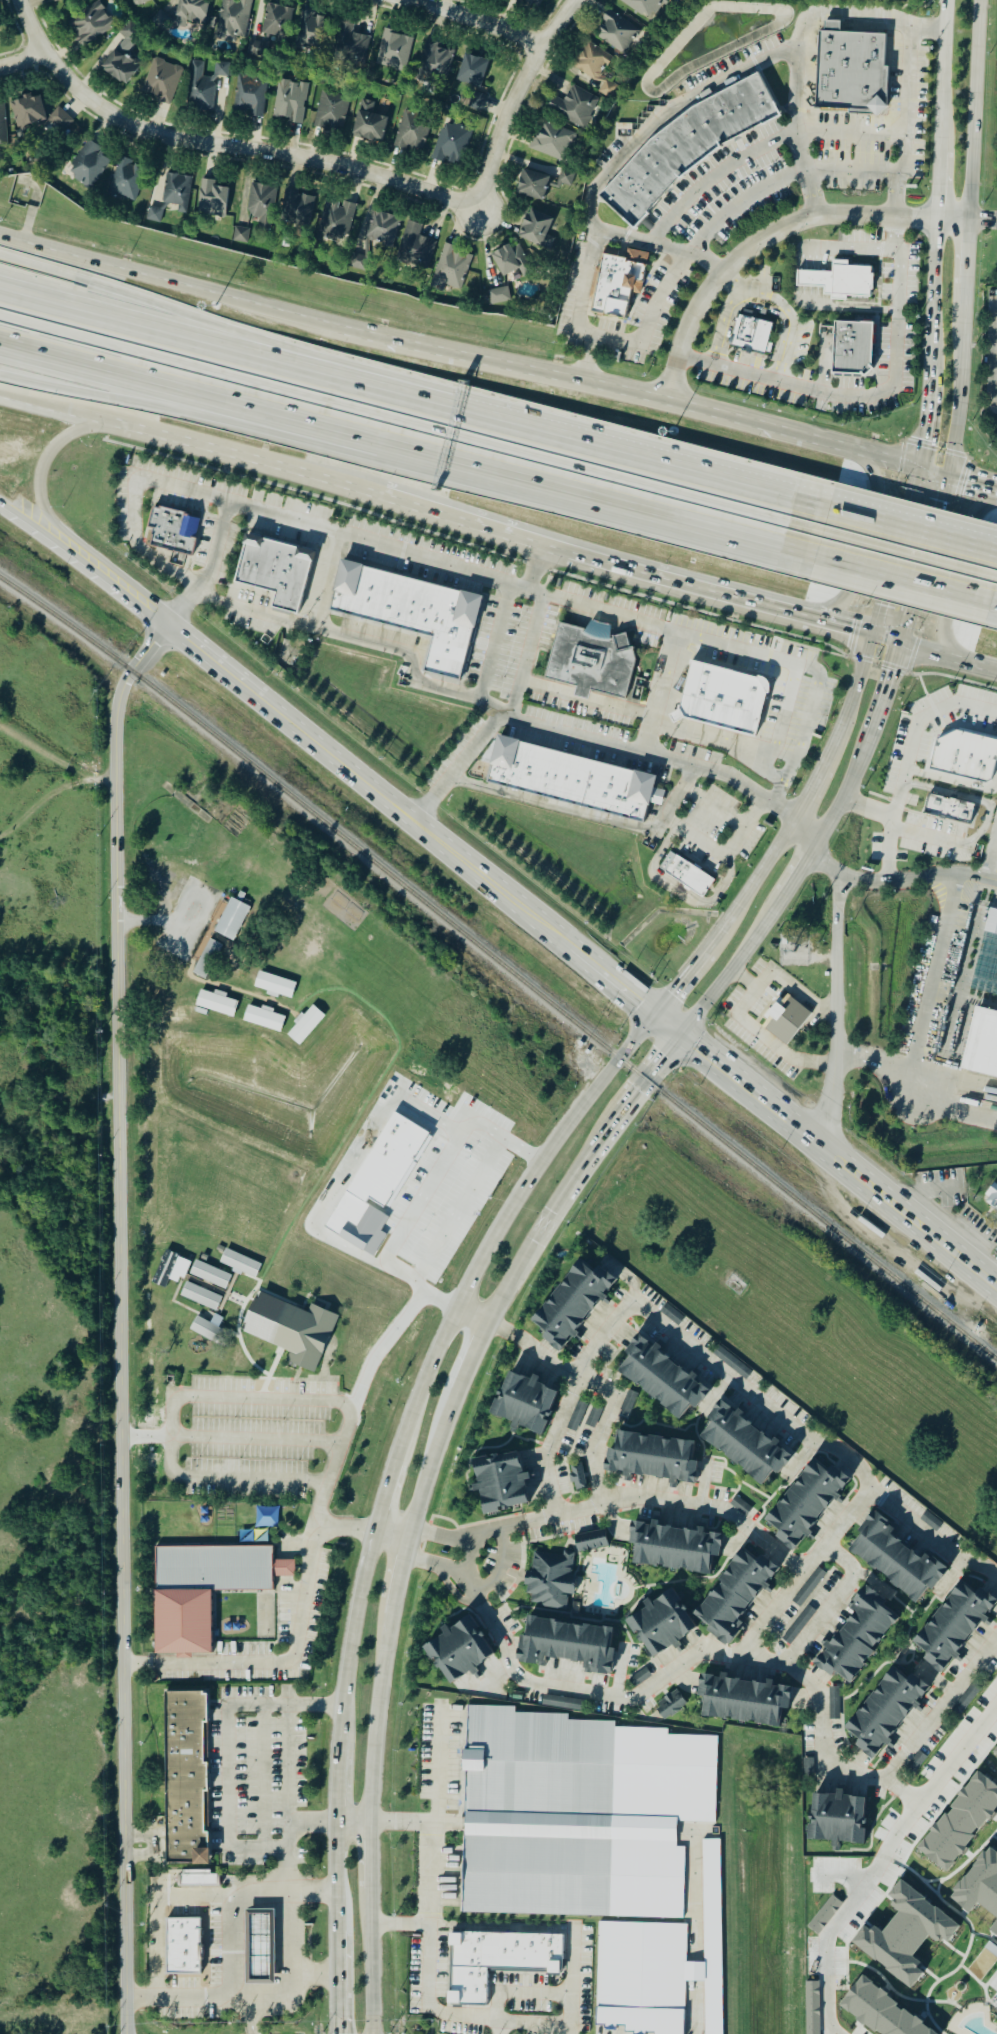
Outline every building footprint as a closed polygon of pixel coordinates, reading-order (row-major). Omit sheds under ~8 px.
[(208,0),(177,0),(173,20),(203,26),(208,0)] [(250,1),(244,0),(220,0),(214,39),(243,44),(250,1)] [(537,10),(541,0),(515,0),(537,10)] [(666,0),(616,0),(650,23),(666,0)] [(82,49),(113,26),(98,4),(67,27),(82,49)] [(286,6),(261,7),(263,40),(287,39),(286,6)] [(639,30),(607,11),(592,35),(624,55),(639,30)] [(328,17),(300,12),(294,47),(322,52),(328,17)] [(353,23),(339,19),(329,57),(360,65),(368,38),(351,33),(353,23)] [(128,46),(140,38),(130,22),(118,30),(128,46)] [(403,72),(412,37),(382,30),(373,64),(403,72)] [(813,111),(883,114),(886,34),(816,32),(813,111)] [(249,53),(264,59),(272,37),(263,34),(260,44),(253,41),(249,53)] [(454,49),(425,41),(414,79),(443,87),(454,49)] [(611,55),(583,42),(570,68),(601,83),(596,93),(610,100),(618,83),(601,75),(611,55)] [(123,86),(138,66),(114,49),(99,69),(123,86)] [(454,81),(477,90),(489,63),(465,53),(454,81)] [(140,95),(170,104),(181,67),(151,59),(140,95)] [(228,63),(213,62),(212,79),(202,78),(203,63),(190,62),(186,109),(212,111),(214,77),(227,78),(228,63)] [(266,75),(236,72),(232,114),(262,117),(266,75)] [(647,143),(689,109),(756,73),(779,117),(712,152),(682,176),(632,230),(597,197),(647,143)] [(271,119),(301,124),(307,85),(277,80),(271,119)] [(545,109),(581,130),(598,101),(571,85),(562,101),(553,96),(545,109)] [(320,91),(312,126),(340,133),(348,97),(320,91)] [(52,122),(54,131),(69,128),(65,110),(43,115),(39,95),(10,102),(17,130),(52,122)] [(481,96),(470,96),(470,108),(481,108),(481,96)] [(380,143),(386,117),(371,114),(373,103),(359,100),(350,137),(380,143)] [(374,116),(397,117),(397,106),(378,106),(378,108),(374,108),(374,116)] [(430,117),(401,110),(392,147),(420,154),(430,117)] [(471,130),(442,121),(430,159),(459,168),(471,130)] [(563,164),(575,136),(540,121),(528,149),(563,164)] [(99,148),(85,139),(64,176),(90,191),(108,159),(97,153),(99,148)] [(119,158),(105,193),(131,204),(146,168),(119,158)] [(549,181),(524,168),(513,191),(539,203),(549,181)] [(570,172),(559,173),(559,185),(570,185),(570,172)] [(162,207),(188,207),(188,176),(161,176),(162,207)] [(228,185),(200,182),(195,214),(223,218),(228,185)] [(268,235),(274,187),(249,185),(246,217),(259,218),(257,234),(268,235)] [(312,195),(283,192),(279,225),(309,228),(312,195)] [(353,205),(324,200),(318,237),(347,242),(353,205)] [(148,222),(159,222),(159,210),(148,211),(148,222)] [(545,235),(552,220),(528,210),(516,238),(548,252),(554,239),(545,235)] [(400,220),(372,211),(363,241),(390,250),(400,220)] [(434,242),(418,238),(421,226),(405,222),(395,261),(427,270),(434,242)] [(232,242),(247,244),(250,229),(235,227),(232,242)] [(459,292),(471,255),(442,245),(430,282),(459,292)] [(498,278),(526,273),(521,246),(494,251),(498,278)] [(589,315),(624,320),(629,293),(640,295),(647,254),(625,250),(623,259),(599,255),(589,315)] [(871,296),(872,267),(849,266),(849,261),(833,260),(833,272),(832,295),(871,296)] [(833,272),(799,271),(798,286),(825,287),(824,294),(832,295),(833,272)] [(488,305),(506,304),(506,290),(488,291),(488,305)] [(738,313),(730,345),(765,355),(774,322),(738,313)] [(862,378),(860,376),(830,374),(833,323),(871,325),(869,369),(871,371),(862,378)] [(189,556),(199,518),(152,506),(142,544),(189,556)] [(245,533),(232,581),(276,592),(271,608),(296,615),(313,551),(245,533)] [(455,680),(421,671),(431,635),(329,608),(333,592),(331,591),(339,559),(361,565),(361,567),(457,592),(458,590),(480,596),(472,628),(469,627),(455,680)] [(558,622),(545,678),(576,686),(574,695),(588,700),(591,690),(624,699),(635,662),(629,639),(558,622)] [(767,693),(764,692),(753,737),(682,719),(672,725),(667,716),(677,710),(689,664),(687,664),(688,660),(755,677),(755,678),(756,678),(756,676),(759,676),(762,677),(764,679),(766,681),(768,684),(768,687),(768,690),(767,693)] [(986,783),(992,781),(996,759),(996,741),(957,730),(936,741),(928,769),(986,783)] [(485,782),(489,765),(488,765),(495,735),(518,741),(517,743),(632,772),(632,770),(655,776),(647,806),(644,805),(640,821),(485,782)] [(931,793),(979,807),(974,827),(926,813),(931,793)] [(713,880),(670,852),(658,870),(701,898),(713,880)] [(215,931),(232,898),(251,908),(234,941),(215,931)] [(989,910),(981,953),(996,956),(996,911),(989,910)] [(193,972),(211,938),(223,945),(206,979),(193,972)] [(297,983),(292,998),(255,987),(260,971),(297,983)] [(201,989),(238,1001),(233,1018),(196,1006),(201,989)] [(765,1029),(786,1047),(812,1015),(785,993),(765,1018),(770,1022),(765,1029)] [(249,1005),(286,1017),(281,1032),(244,1021),(249,1005)] [(288,1035),(314,1005),(326,1016),(300,1045),(288,1035)] [(974,1006),(996,1012),(996,1079),(958,1069),(974,1006)] [(984,1203),(996,1187),(996,1214),(984,1203)] [(261,1264),(255,1278),(221,1262),(227,1248),(261,1264)] [(191,1261),(166,1250),(151,1282),(165,1289),(169,1279),(180,1284),(191,1261)] [(231,1275),(225,1289),(190,1274),(197,1260),(231,1275)] [(615,1279),(595,1265),(591,1270),(577,1260),(528,1326),(562,1351),(615,1279)] [(223,1297),(216,1311),(181,1295),(187,1281),(223,1297)] [(309,1313),(262,1292),(245,1331),(291,1352),(287,1361),(315,1373),(340,1316),(312,1304),(309,1313)] [(231,1334),(224,1347),(191,1329),(198,1316),(231,1334)] [(613,1369),(678,1420),(689,1407),(694,1411),(709,1392),(639,1336),(613,1369)] [(488,1414),(511,1423),(511,1425),(539,1436),(558,1389),(511,1369),(505,1383),(502,1381),(488,1414)] [(621,1411),(631,1414),(638,1394),(628,1390),(621,1411)] [(568,1429),(577,1432),(587,1403),(578,1400),(568,1429)] [(791,1457),(723,1403),(697,1436),(761,1486),(771,1473),(776,1476),(791,1457)] [(592,1409),(585,1424),(595,1428),(601,1413),(592,1409)] [(694,1483),(696,1462),(690,1461),(692,1443),(615,1433),(612,1449),(607,1449),(604,1472),(694,1483)] [(527,1506),(520,1459),(505,1461),(503,1453),(472,1458),(480,1513),(527,1506)] [(848,1479),(830,1466),(825,1471),(810,1460),(761,1526),(795,1551),(848,1479)] [(587,1488),(581,1462),(569,1465),(574,1491),(587,1488)] [(918,1606),(946,1569),(925,1553),(920,1559),(889,1536),(894,1529),(876,1516),(848,1553),(918,1606)] [(713,1576),(718,1534),(633,1522),(627,1564),(713,1576)] [(606,1548),(603,1530),(573,1536),(576,1553),(606,1548)] [(738,1622),(759,1589),(764,1592),(778,1570),(739,1546),(692,1621),(729,1645),(742,1624),(738,1622)] [(153,1548),(153,1655),(210,1655),(210,1592),(270,1592),(270,1578),(292,1578),(292,1561),(270,1561),(270,1548),(153,1548)] [(574,1558),(531,1551),(524,1595),(530,1596),(529,1605),(566,1611),(574,1558)] [(980,1622),(981,1624),(996,1605),(960,1579),(909,1649),(943,1673),(980,1622)] [(899,1612),(862,1588),(814,1664),(850,1687),(899,1612)] [(650,1660),(675,1645),(673,1643),(695,1629),(671,1591),(625,1620),(650,1660)] [(796,1628),(800,1632),(816,1611),(808,1605),(803,1612),(807,1615),(796,1628)] [(467,1673),(472,1681),(480,1676),(474,1667),(493,1655),(467,1615),(440,1633),(442,1635),(423,1647),(448,1686),(467,1673)] [(545,1659),(582,1663),(581,1672),(608,1676),(614,1630),(522,1618),(516,1663),(544,1666),(545,1659)] [(874,1758),(884,1746),(887,1748),(901,1728),(905,1731),(915,1718),(916,1718),(922,1709),(917,1705),(929,1687),(910,1674),(906,1680),(889,1668),(842,1735),(874,1758)] [(700,1718),(778,1729),(781,1710),(786,1711),(789,1687),(698,1675),(695,1698),(703,1699),(700,1718)] [(829,1687),(830,1720),(841,1719),(840,1687),(829,1687)] [(653,1706),(664,1721),(685,1705),(674,1691),(653,1706)] [(163,1693),(201,1693),(201,1696),(205,1696),(205,1724),(201,1724),(201,1766),(205,1766),(206,1793),(202,1793),(202,1835),(206,1835),(206,1863),(164,1863),(163,1693)] [(461,1913),(683,1919),(685,1847),(676,1847),(676,1822),(715,1823),(718,1736),(668,1734),(668,1728),(614,1727),(615,1721),(567,1720),(568,1714),(515,1713),(515,1707),(467,1706),(466,1750),(465,1750),(461,1913)] [(948,1872),(956,1863),(955,1861),(961,1855),(962,1856),(968,1848),(967,1847),(975,1836),(973,1835),(978,1828),(980,1830),(988,1819),(990,1820),(995,1813),(994,1812),(996,1808),(996,1786),(979,1771),(971,1781),(972,1781),(966,1789),(965,1788),(959,1795),(960,1797),(952,1807),(954,1809),(949,1815),(947,1813),(938,1824),(937,1823),(931,1831),(932,1832),(926,1839),(925,1839),(918,1848),(948,1872)] [(865,1798),(841,1797),(841,1795),(810,1793),(808,1843),(862,1845),(865,1798)] [(597,2025),(606,2025),(606,2028),(625,2029),(625,2032),(634,2032),(634,2033),(645,2033),(654,2033),(684,2033),(684,1982),(705,1982),(705,2033),(721,2033),(722,1840),(703,1840),(702,1963),(686,1963),(687,1923),(597,1923),(597,2025)] [(180,1871),(180,1886),(219,1885),(218,1870),(180,1871)] [(245,1913),(271,1913),(271,1985),(245,1985),(245,1913)] [(164,1920),(199,1920),(199,1975),(164,1975),(164,1920)] [(448,2004),(486,2005),(487,1968),(504,1969),(504,1970),(546,1971),(546,1974),(562,1974),(563,1935),(450,1932),(448,2004)]
